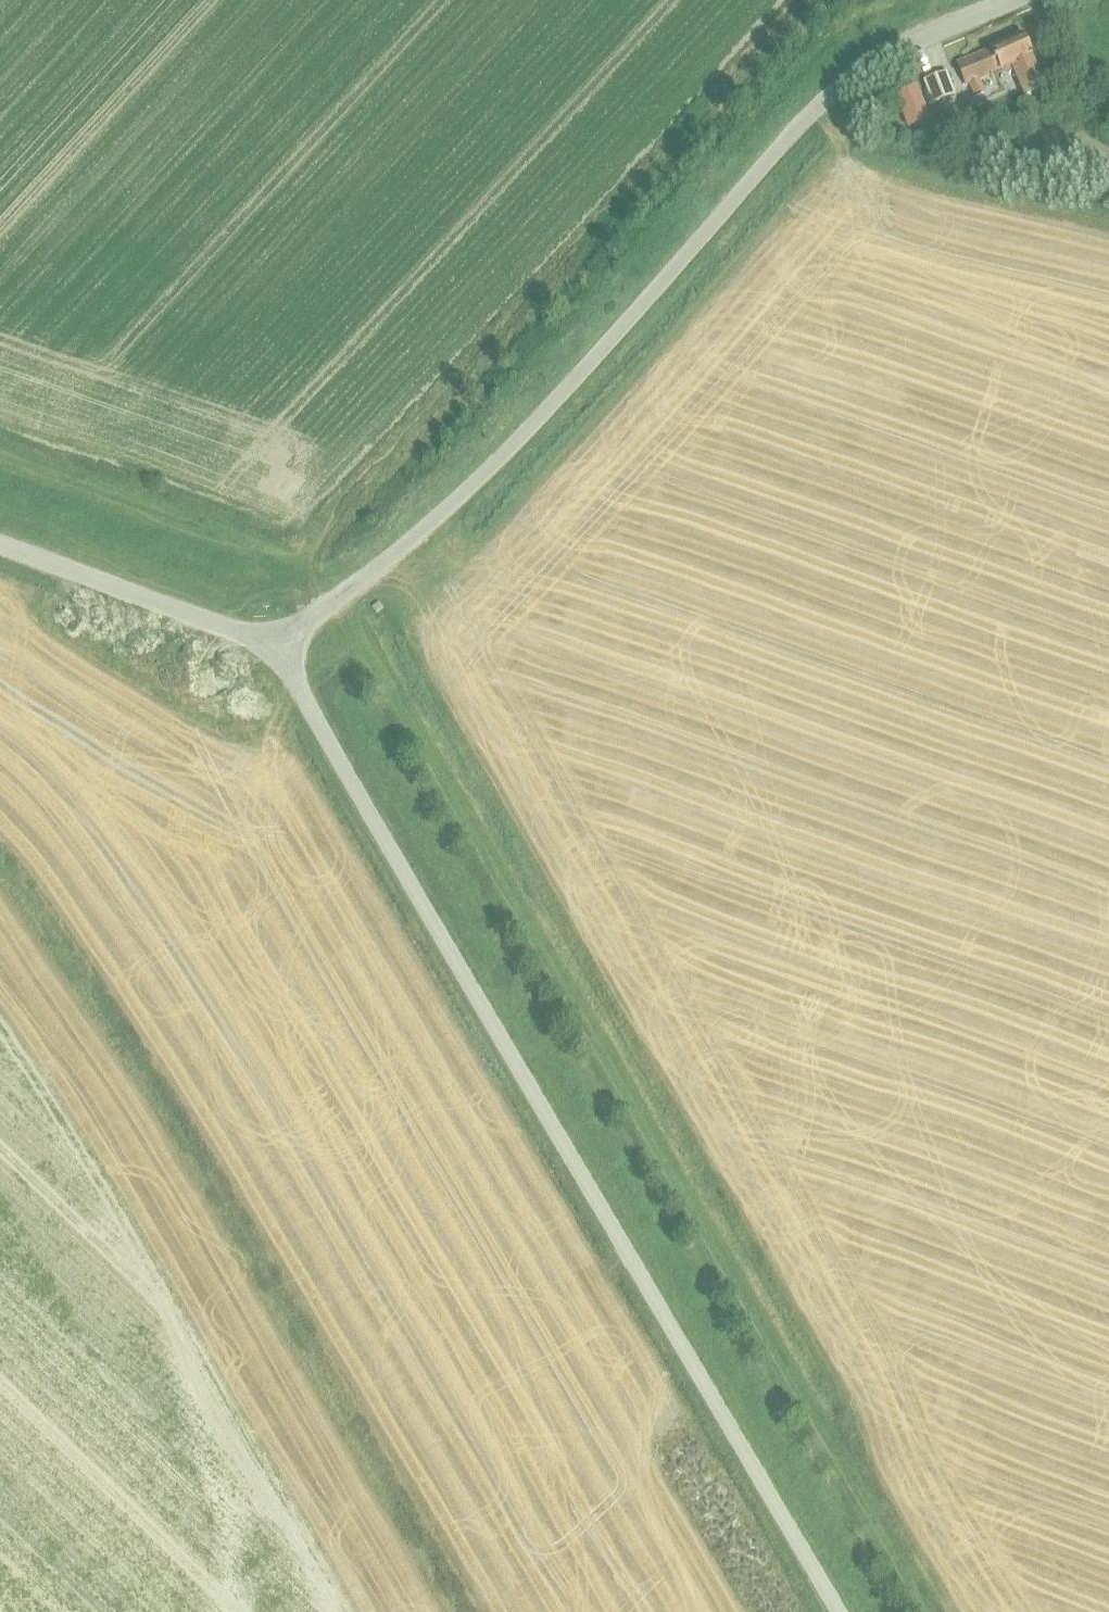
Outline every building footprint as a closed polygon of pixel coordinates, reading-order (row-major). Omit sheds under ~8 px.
[(984,93),(978,80),(1011,65),(1025,98),(1037,93),(1040,78),(1035,67),(1023,37),(958,64),(966,85),(968,84),(974,97),(984,93)] [(947,73),(923,82),(931,105),(955,96),(947,73)] [(893,94),(902,117),(925,108),(916,86),(893,94)] [(1100,131),(1108,133),(1108,122),(1102,120),(1100,131)]
